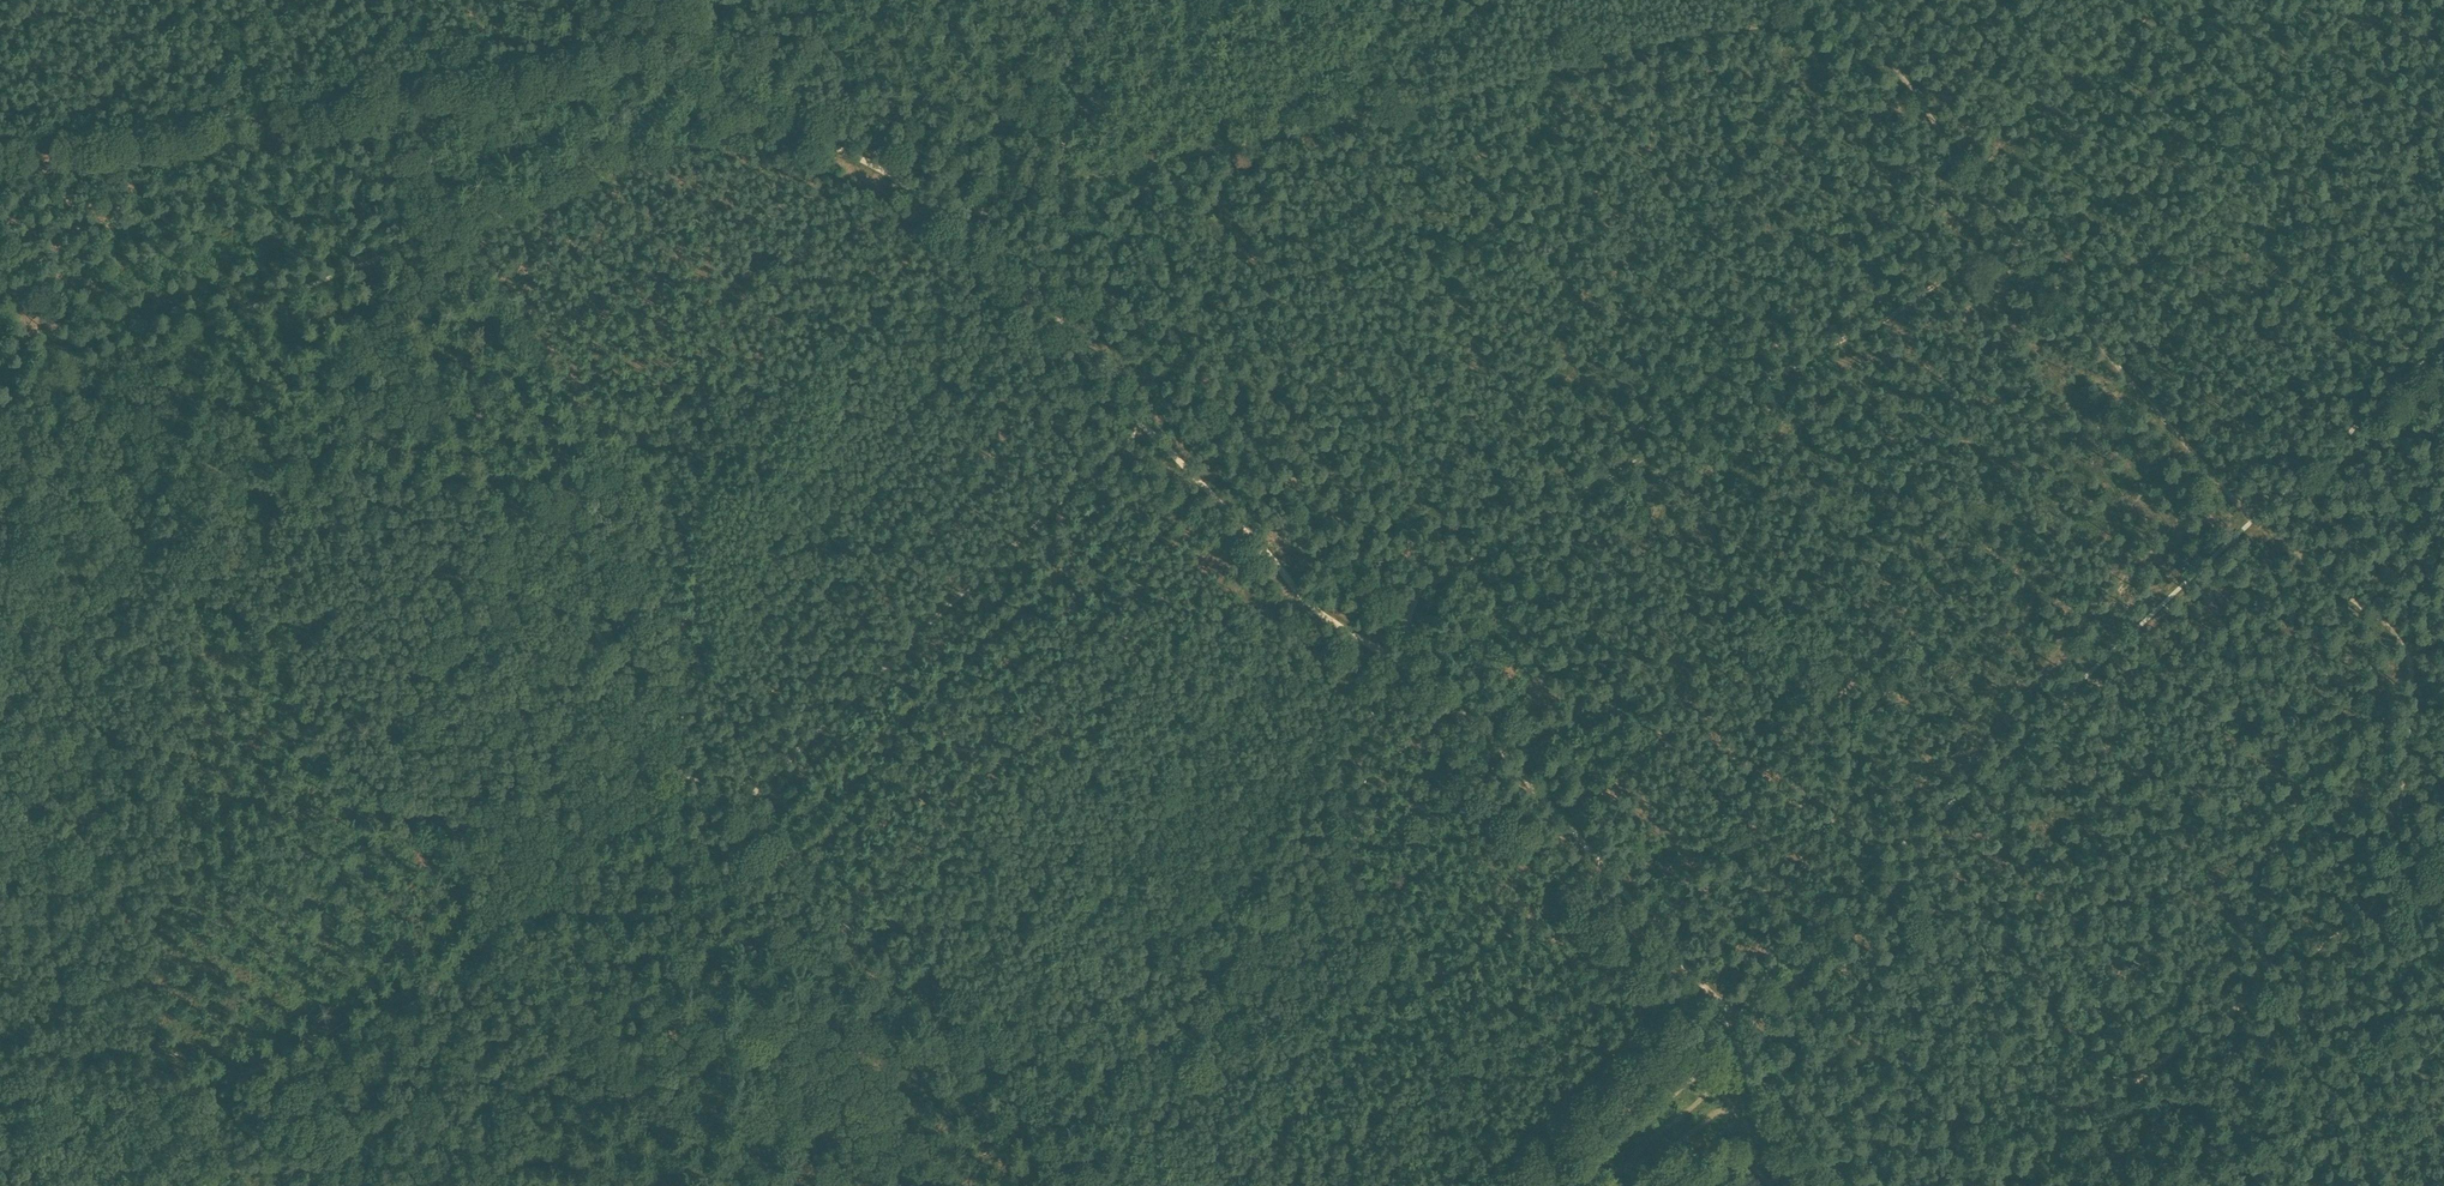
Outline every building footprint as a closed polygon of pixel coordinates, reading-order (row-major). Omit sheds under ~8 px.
[(2233,423),(2233,405),(2222,405),(2221,423),(2233,423)]
